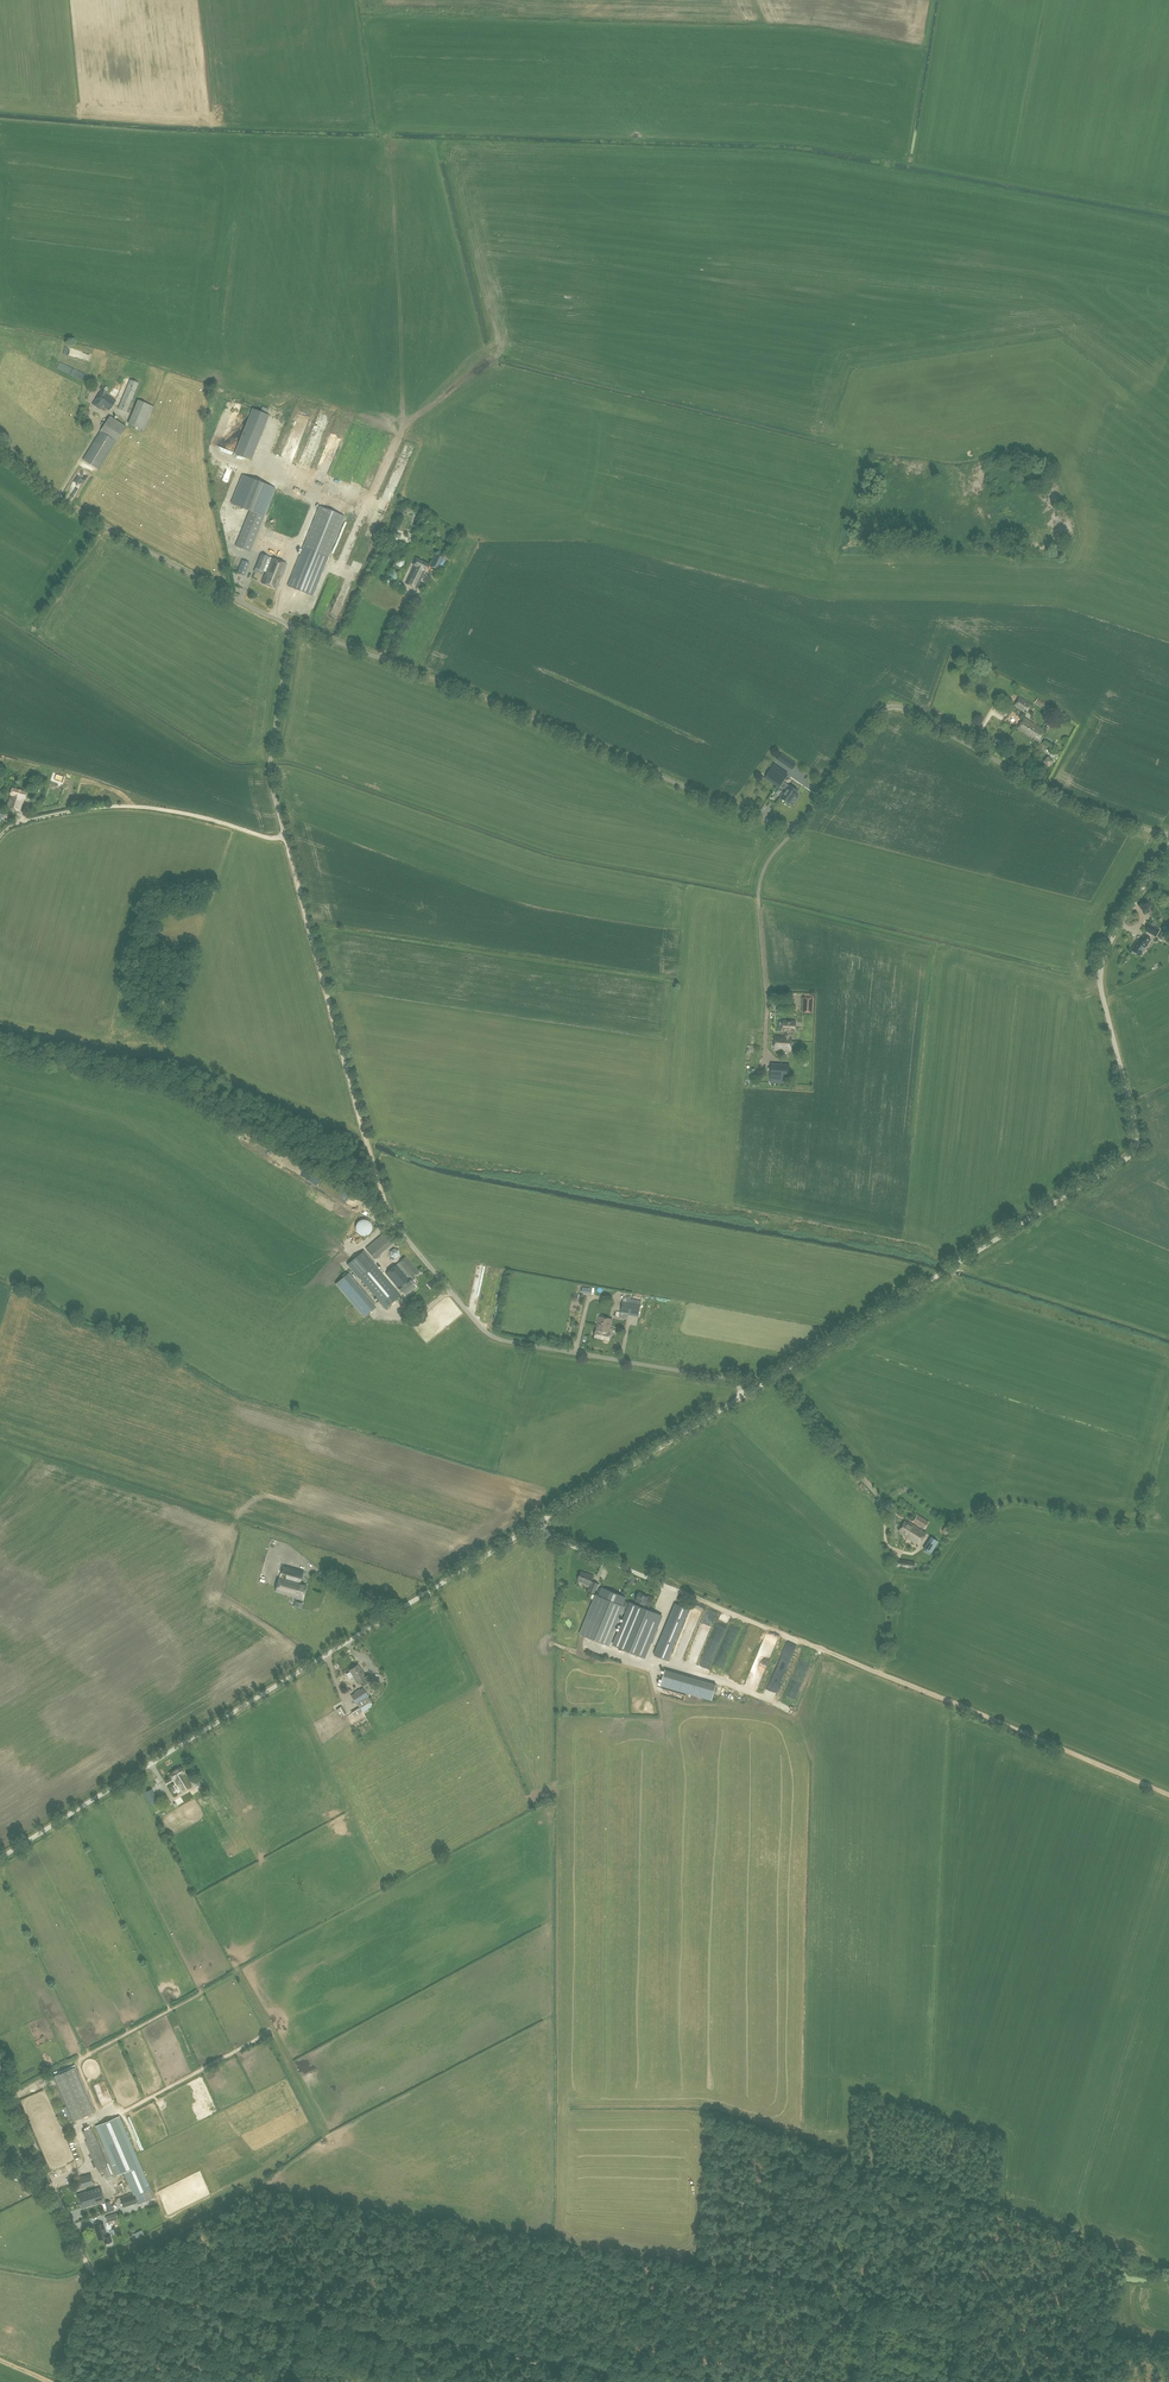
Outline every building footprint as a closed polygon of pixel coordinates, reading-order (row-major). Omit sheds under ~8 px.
[(94,363),(96,354),(89,353),(87,361),(94,363)] [(131,379),(119,409),(127,412),(139,382),(131,379)] [(102,405),(110,410),(117,400),(106,393),(106,392),(105,391),(108,387),(106,385),(94,404),(100,408),(102,405)] [(140,401),(131,425),(144,430),(154,407),(140,401)] [(252,405),(237,451),(254,456),(268,410),(252,405)] [(89,413),(90,411),(85,410),(85,411),(83,411),(80,418),(87,420),(89,413)] [(101,432),(116,441),(126,426),(110,416),(100,431),(101,432)] [(281,422),(277,434),(282,436),(286,424),(281,422)] [(98,469),(116,441),(101,432),(83,459),(98,469)] [(83,472),(76,482),(83,486),(90,476),(83,472)] [(276,488),(243,475),(232,503),(250,511),(236,546),(250,551),(276,488)] [(319,506),(303,546),(288,586),(312,596),(344,516),(319,506)] [(360,554),(361,555),(357,563),(365,566),(372,549),(363,545),(360,554)] [(287,563),(261,553),(255,568),(266,572),(261,583),(276,589),(287,563)] [(436,553),(430,566),(438,569),(444,557),(436,553)] [(414,566),(406,584),(417,589),(425,571),(426,571),(429,564),(416,558),(413,565),(414,566)] [(249,563),(242,560),(240,564),(237,573),(244,576),(249,563)] [(1014,705),(1025,712),(1031,704),(1020,697),(1014,705)] [(1041,728),(1036,724),(1024,717),(1017,728),(1038,741),(1045,731),(1041,728)] [(777,759),(792,769),(796,763),(781,753),(777,759)] [(781,785),(784,781),(788,775),(773,765),(765,776),(779,787),(781,785)] [(799,796),(796,794),(798,790),(790,784),(789,785),(784,781),(781,785),(786,789),(781,797),(789,803),(790,802),(793,804),(799,796)] [(11,794),(7,807),(20,811),(23,801),(24,798),(25,798),(27,792),(12,788),(11,794)] [(765,818),(773,812),(768,806),(761,813),(765,818)] [(1149,924),(1145,930),(1156,936),(1160,929),(1149,924)] [(1132,950),(1133,950),(1132,953),(1136,955),(1138,953),(1140,954),(1147,943),(1148,943),(1151,938),(1144,935),(1142,939),(1139,938),(1132,950)] [(804,998),(804,1012),(813,1013),(814,998),(804,998)] [(785,1031),(785,1036),(785,1041),(792,1041),(792,1036),(790,1036),(791,1031),(795,1032),(796,1021),(783,1020),(782,1031),(785,1031)] [(791,1051),(792,1041),(785,1041),(785,1036),(775,1036),(774,1050),(791,1051)] [(790,1064),(771,1063),(770,1083),(789,1084),(790,1064)] [(278,1163),(288,1167),(291,1159),(281,1155),(278,1163)] [(367,1247),(375,1257),(395,1241),(387,1231),(367,1247)] [(395,1249),(392,1255),(398,1258),(401,1252),(395,1249)] [(400,1296),(375,1265),(375,1264),(364,1251),(347,1264),(359,1278),(360,1278),(381,1302),(380,1303),(385,1308),(400,1296)] [(406,1257),(386,1273),(405,1296),(416,1287),(410,1280),(419,1273),(406,1257)] [(365,1314),(377,1304),(365,1290),(362,1293),(348,1277),(340,1284),(365,1314)] [(623,1301),(621,1314),(639,1316),(641,1304),(623,1301)] [(488,1309),(482,1307),(479,1315),(485,1317),(488,1309)] [(609,1333),(610,1328),(612,1319),(599,1316),(597,1330),(596,1329),(595,1337),(609,1340),(611,1333),(609,1333)] [(917,1514),(913,1522),(924,1529),(929,1521),(917,1514)] [(926,1533),(914,1525),(913,1526),(905,1521),(898,1530),(908,1536),(907,1537),(918,1545),(926,1533)] [(938,1541),(931,1536),(924,1548),(930,1553),(938,1541)] [(913,1569),(914,1562),(897,1560),(896,1566),(913,1569)] [(282,1565),(279,1577),(300,1583),(303,1571),(282,1565)] [(589,1585),(590,1584),(592,1585),(589,1591),(595,1593),(599,1583),(593,1581),(593,1582),(591,1581),(593,1576),(589,1574),(589,1575),(581,1572),(578,1580),(589,1585)] [(307,1585),(300,1583),(279,1577),(275,1591),(303,1599),(307,1585)] [(625,1607),(630,1605),(624,1602),(626,1596),(603,1587),(599,1597),(596,1595),(580,1633),(609,1645),(623,1610),(625,1607)] [(640,1603),(638,1606),(649,1609),(654,1598),(639,1592),(636,1601),(640,1603)] [(645,1657),(662,1615),(649,1609),(638,1606),(631,1603),(630,1605),(625,1607),(623,1610),(627,1612),(614,1644),(645,1657)] [(679,1634),(684,1620),(671,1614),(662,1637),(669,1640),(672,1631),(679,1634)] [(704,1640),(701,1646),(704,1647),(710,1633),(703,1631),(700,1639),(704,1640)] [(685,1658),(691,1641),(681,1637),(679,1644),(683,1646),(679,1656),(685,1658)] [(366,1676),(362,1671),(358,1664),(350,1670),(358,1683),(360,1681),(363,1686),(368,1683),(367,1681),(372,1678),(369,1674),(366,1676)] [(716,1684),(666,1669),(661,1685),(712,1700),(716,1684)] [(369,1696),(363,1687),(360,1690),(359,1688),(356,1690),(357,1692),(351,1695),(356,1704),(357,1704),(360,1708),(371,1701),(368,1697),(369,1696)] [(341,1707),(336,1709),(342,1717),(346,1714),(341,1707)] [(352,1712),(354,1716),(361,1712),(359,1707),(352,1712)] [(185,1773),(181,1766),(169,1773),(173,1779),(174,1779),(182,1792),(191,1787),(183,1774),(185,1773)] [(196,1783),(193,1777),(189,1779),(194,1787),(200,1784),(199,1782),(196,1783)] [(152,1788),(144,1792),(147,1798),(155,1794),(152,1788)] [(95,2111),(75,2066),(53,2076),(73,2121),(95,2111)] [(108,2106),(114,2104),(107,2088),(101,2090),(108,2106)] [(154,2198),(128,2136),(119,2116),(96,2126),(117,2175),(124,2172),(133,2194),(121,2197),(123,2207),(137,2203),(138,2204),(154,2198)] [(112,2176),(95,2136),(91,2127),(82,2131),(85,2137),(87,2136),(88,2139),(85,2140),(98,2169),(102,2168),(106,2178),(112,2176)] [(91,2185),(94,2184),(91,2173),(77,2177),(81,2188),(80,2189),(81,2193),(78,2194),(82,2208),(105,2201),(101,2187),(92,2189),(91,2185)] [(125,2186),(117,2188),(120,2195),(127,2193),(125,2186)] [(141,2204),(127,2207),(129,2214),(142,2211),(141,2204)] [(115,2213),(106,2216),(108,2222),(117,2219),(115,2213)] [(94,2226),(99,2239),(104,2238),(105,2243),(111,2241),(109,2236),(107,2236),(103,2223),(94,2226)]
